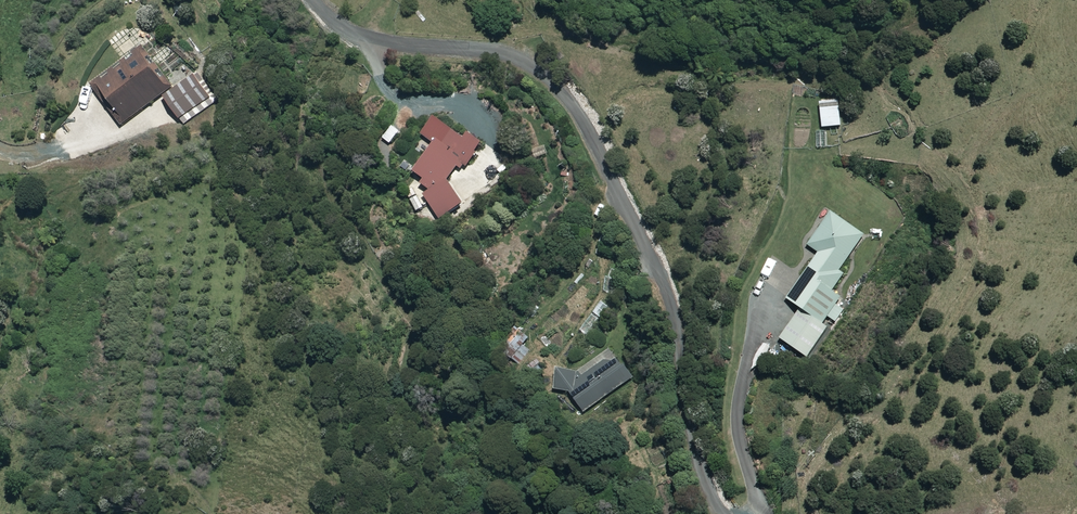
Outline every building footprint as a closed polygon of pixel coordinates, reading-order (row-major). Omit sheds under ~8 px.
[(172,88),(143,50),(93,87),(122,125),(172,88)] [(200,101),(187,83),(167,97),(181,116),(200,101)] [(841,126),(840,101),(821,101),(822,127),(841,126)] [(449,178),(458,165),(461,168),(465,162),(468,163),(482,144),(468,134),(465,138),(435,117),(423,134),(435,142),(415,171),(426,178),(423,180),(430,191),(425,194),(440,218),(462,205),(449,178)] [(400,131),(392,125),(382,137),(390,143),(400,131)] [(418,194),(409,201),(417,213),(426,207),(418,194)] [(865,234),(832,211),(808,244),(820,252),(787,297),(801,307),(779,338),(807,357),(829,327),(823,323),(827,317),(835,322),(844,310),(836,305),(842,297),(833,290),(844,274),(839,270),(865,234)] [(615,235),(599,232),(596,245),(612,249),(615,235)] [(531,337),(516,324),(499,342),(515,355),(531,337)] [(633,378),(611,347),(577,371),(560,368),(557,387),(571,393),(585,411),(633,378)] [(663,450),(648,456),(653,468),(668,461),(663,450)]
